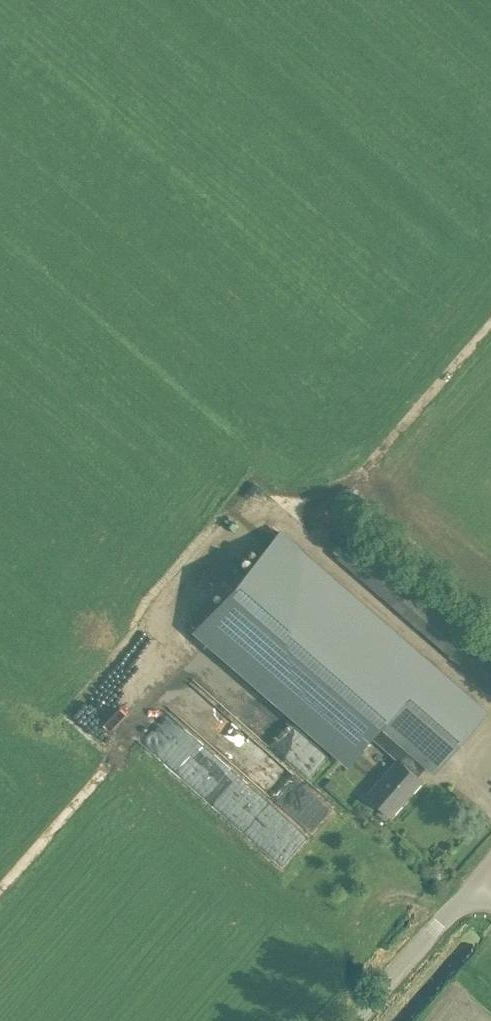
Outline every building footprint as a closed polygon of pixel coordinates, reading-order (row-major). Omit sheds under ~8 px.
[(413,573),(363,529),(339,556),(490,689),(490,641),(413,573)] [(487,712),(483,708),(280,532),(196,628),(350,763),(372,737),(399,760),(369,794),(392,814),(423,779),(419,776),(428,765),(436,772),(487,712)] [(102,715),(90,729),(111,746),(123,732),(102,715)] [(282,747),(294,759),(312,741),(301,729),(282,747)] [(260,795),(233,824),(278,866),(305,837),(260,795)]
